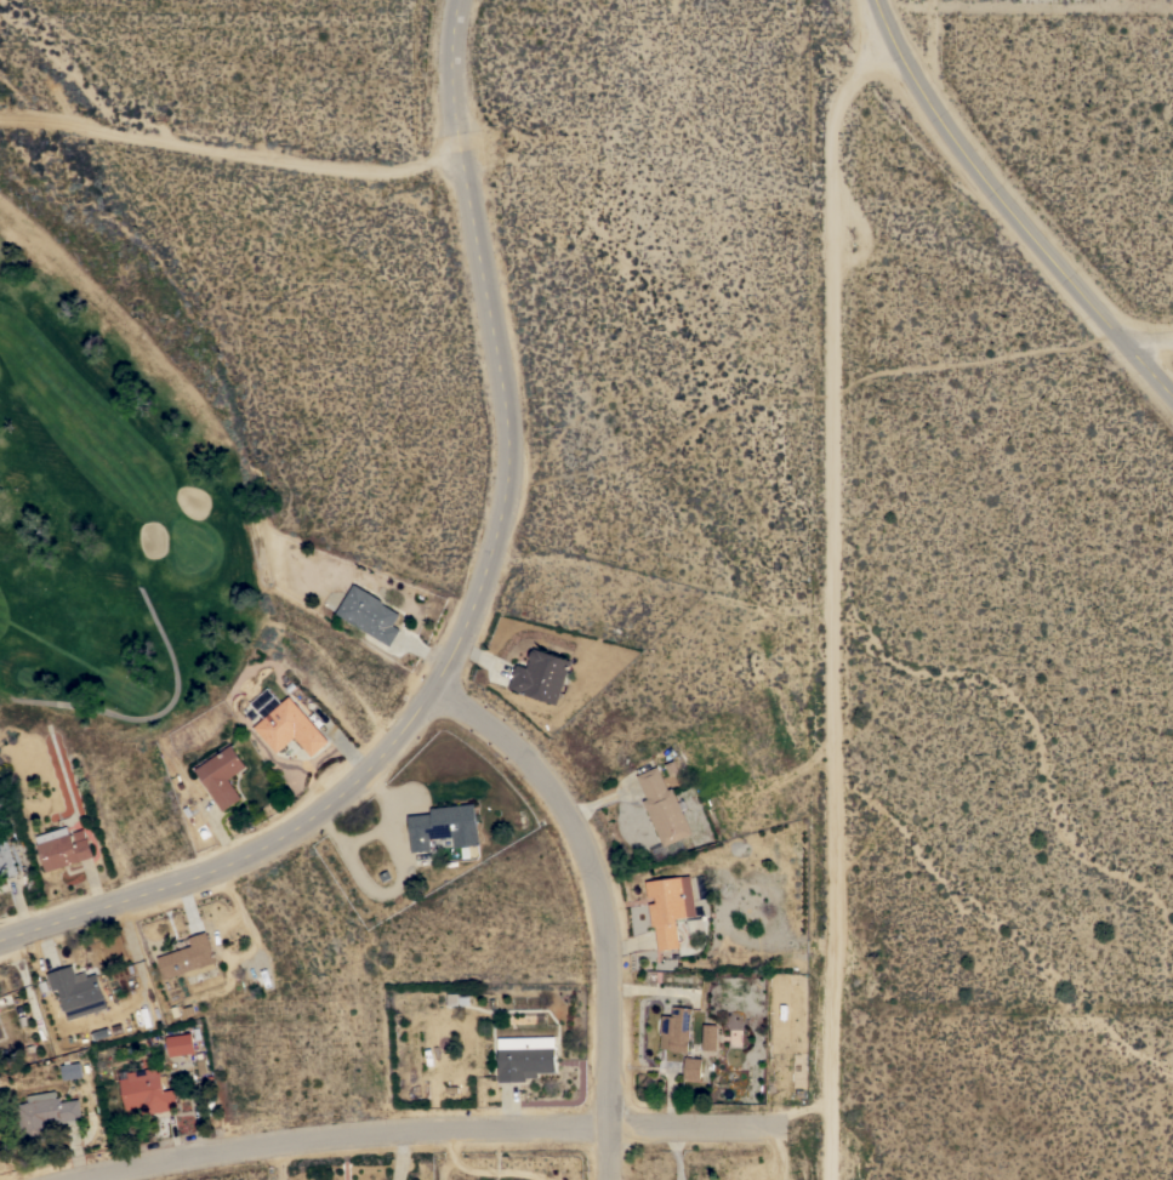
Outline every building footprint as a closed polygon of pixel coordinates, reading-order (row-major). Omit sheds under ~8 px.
[(378,639),(377,640),(374,638),(375,637),(336,612),(354,583),(382,600),(383,604),(399,614),(393,625),(400,629),(389,645),(378,639)] [(517,663),(526,667),(534,648),(571,660),(557,705),(509,689),(517,663)] [(312,756),(295,736),(277,752),(255,726),(290,696),(329,741),(312,756)] [(195,769),(232,745),(246,766),(228,777),(243,799),(223,811),(195,769)] [(664,846),(643,800),(647,798),(636,775),(657,765),(668,789),(672,787),(693,833),(664,846)] [(476,803),(479,844),(454,846),(452,836),(429,838),(431,850),(411,851),(408,815),(431,813),(431,808),(476,803)] [(36,844),(39,843),(36,836),(68,825),(70,833),(85,828),(93,855),(46,872),(36,844)] [(18,874),(0,879),(0,843),(8,840),(18,874)] [(674,918),(679,947),(659,951),(655,925),(653,927),(649,903),(656,902),(655,896),(648,897),(645,880),(690,874),(696,916),(674,918)] [(216,962),(215,962),(217,968),(187,977),(186,973),(164,980),(156,957),(176,951),(173,944),(206,931),(216,962)] [(58,988),(52,991),(47,974),(73,965),(76,975),(86,971),(87,976),(97,973),(108,1007),(68,1020),(58,988)] [(687,1053),(668,1050),(670,1049),(660,1048),(661,1034),(660,1034),(662,1015),(672,1016),(673,1005),(693,1008),(687,1053)] [(702,1025),(717,1025),(716,1050),(701,1050),(702,1025)] [(193,1033),(195,1053),(170,1056),(166,1037),(193,1033)] [(554,1037),(556,1072),(537,1072),(537,1077),(526,1077),(526,1082),(499,1082),(497,1038),(554,1037)] [(62,1065),(64,1065),(63,1055),(69,1054),(70,1064),(81,1062),(84,1077),(63,1079),(62,1065)] [(684,1056),(702,1059),(700,1079),(683,1077),(684,1056)] [(119,1071),(129,1070),(130,1072),(156,1067),(158,1071),(160,1071),(164,1090),(173,1089),(177,1108),(143,1115),(142,1108),(125,1111),(119,1071)] [(29,1102),(28,1095),(56,1090),(57,1098),(59,1098),(61,1102),(80,1099),(82,1118),(62,1122),(61,1118),(47,1121),(50,1138),(22,1142),(16,1104),(29,1102)]
